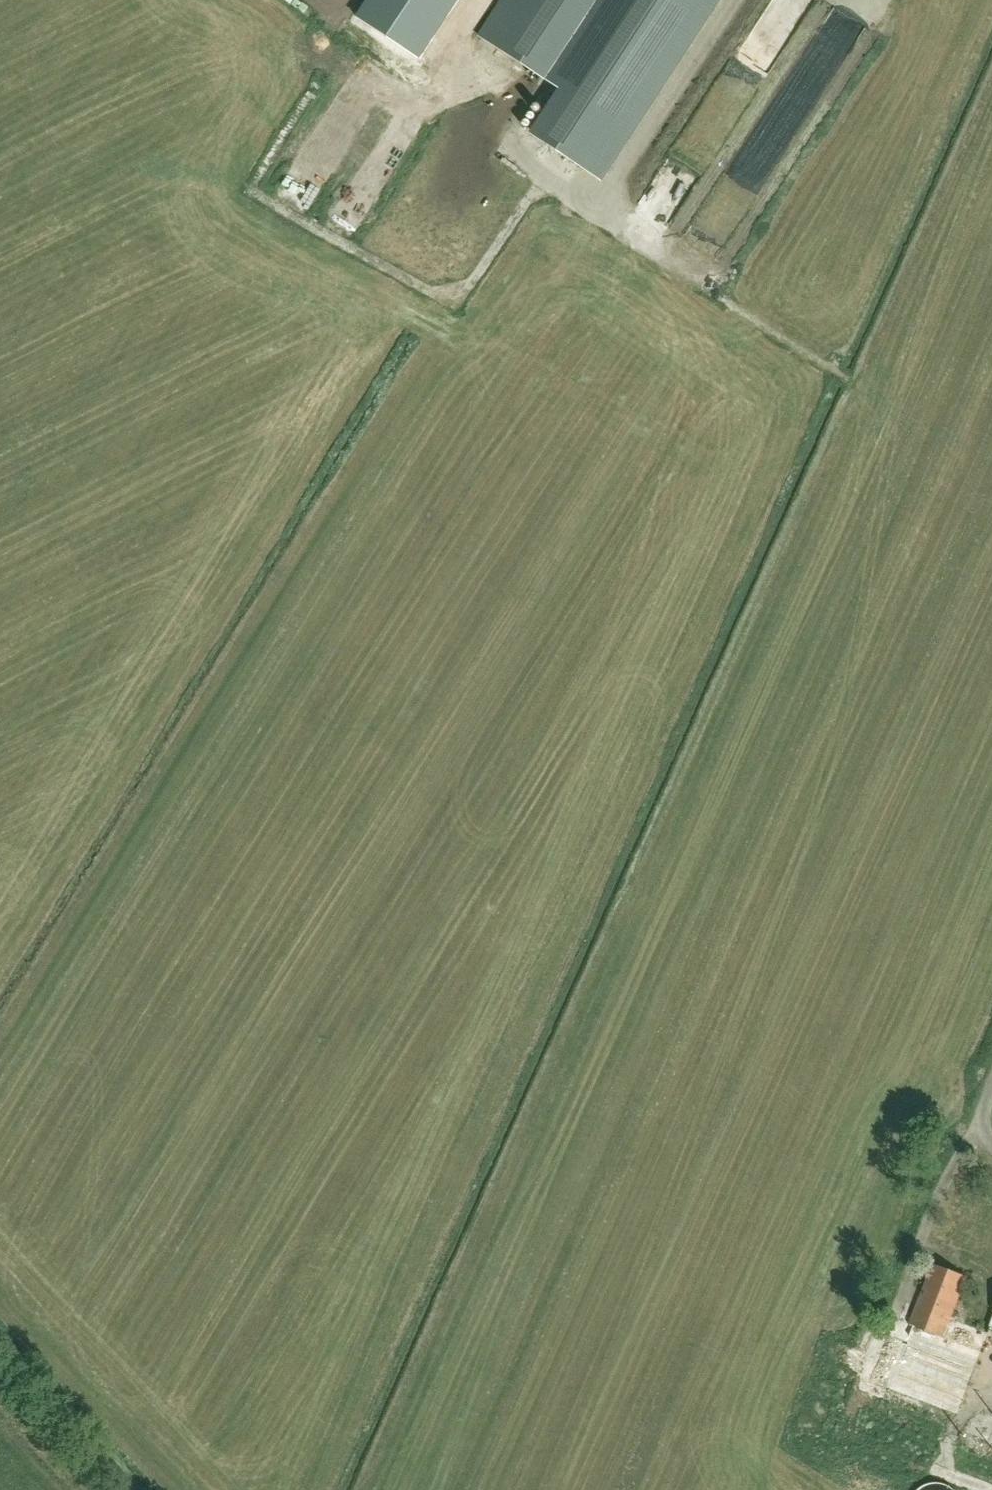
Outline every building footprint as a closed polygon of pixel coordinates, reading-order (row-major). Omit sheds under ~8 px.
[(419,59),(458,0),(372,0),(359,19),(419,59)] [(482,36),(564,91),(625,0),(506,0),(482,36)] [(308,154),(285,207),(310,218),(333,164),(308,154)] [(870,1383),(958,1416),(989,1333),(952,1319),(967,1279),(934,1266),(911,1325),(898,1320),(870,1383)] [(968,1417),(970,1454),(991,1452),(991,1415),(968,1417)]
